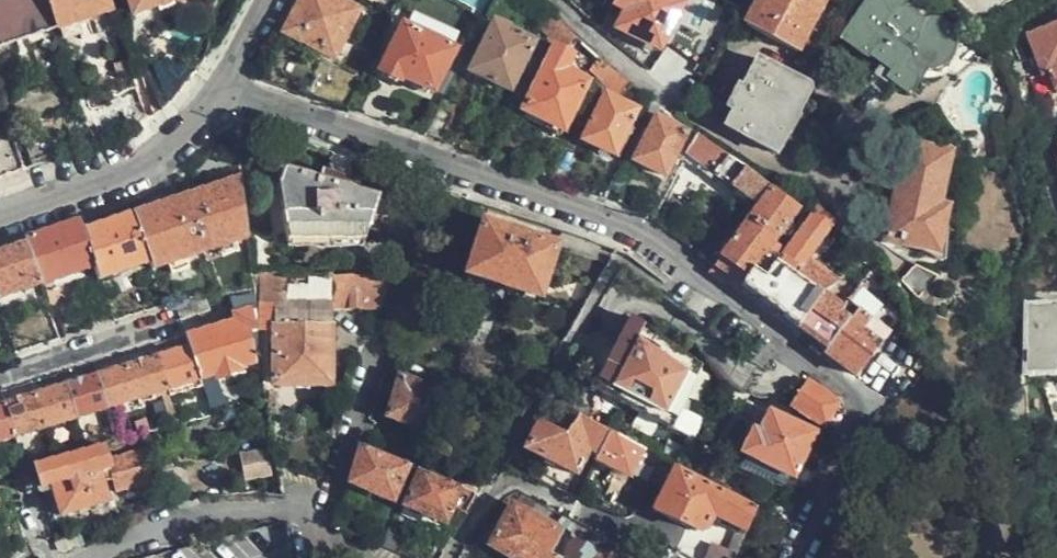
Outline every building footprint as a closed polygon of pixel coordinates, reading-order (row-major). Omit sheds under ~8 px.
[(56,30),(46,0),(0,0),(0,50),(56,30)] [(56,30),(61,28),(66,41),(85,34),(80,22),(109,12),(106,0),(46,0),(56,30)] [(133,16),(160,7),(170,3),(180,0),(127,0),(133,16)] [(359,9),(341,0),(302,0),(285,31),(333,57),(359,9)] [(614,6),(627,12),(618,30),(659,49),(673,22),(684,0),(617,0),(614,6)] [(822,40),(807,33),(824,0),(760,0),(747,26),(776,41),(812,60),(822,40)] [(942,22),(936,20),(928,20),(919,22),(892,4),(895,0),(862,0),(836,41),(858,56),(863,50),(895,72),(891,78),(912,92),(929,67),(936,67),(945,63),(950,56),(954,47),(953,36),(949,28),(942,22)] [(170,3),(160,7),(161,12),(171,8),(170,3)] [(557,20),(552,14),(537,28),(550,35),(557,20)] [(407,18),(379,73),(400,82),(403,77),(436,94),(456,52),(439,43),(443,36),(407,18)] [(557,20),(550,35),(547,42),(554,48),(548,61),(524,110),(566,131),(588,82),(566,72),(572,57),(580,63),(591,51),(581,42),(557,20)] [(1024,33),(1038,71),(1031,74),(1036,90),(1056,82),(1056,20),(1024,33)] [(511,90),(531,47),(504,33),(505,31),(494,26),(472,71),(511,90)] [(607,64),(599,56),(592,73),(600,79),(607,64)] [(660,56),(651,71),(668,86),(678,69),(672,65),(672,63),(660,56)] [(780,130),(802,85),(758,62),(746,85),(741,82),(728,105),(734,108),(726,126),(775,150),(784,132),(780,130)] [(607,64),(600,79),(594,91),(601,95),(606,85),(620,92),(627,79),(607,64)] [(620,156),(640,113),(605,98),(584,139),(620,156)] [(658,104),(652,99),(647,110),(653,113),(658,104)] [(665,174),(681,143),(685,133),(656,119),(635,160),(665,174)] [(101,144),(96,128),(88,130),(94,147),(101,144)] [(771,187),(699,134),(688,155),(692,156),(697,151),(704,156),(700,161),(715,173),(720,168),(723,171),(720,176),(758,206),(771,187)] [(25,170),(16,142),(0,147),(0,179),(25,170)] [(943,212),(937,210),(951,159),(910,147),(884,239),(931,251),(943,212)] [(356,250),(375,202),(284,168),(278,186),(283,243),(356,250)] [(153,273),(248,241),(241,181),(134,218),(150,265),(153,273)] [(795,206),(771,187),(758,206),(710,274),(725,285),(732,279),(743,287),(772,248),(767,244),(795,206)] [(778,253),(772,248),(743,287),(796,326),(821,296),(838,282),(808,259),(834,224),(815,206),(778,253)] [(84,234),(96,268),(100,282),(150,265),(134,218),(84,234)] [(26,247),(40,287),(96,268),(84,234),(81,224),(79,222),(52,231),(24,241),(26,247)] [(540,299),(557,247),(483,224),(466,276),(540,299)] [(0,255),(0,301),(40,287),(26,247),(0,255)] [(285,283),(260,277),(268,343),(273,343),(276,383),(328,383),(329,310),(378,322),(390,289),(349,286),(300,284),(285,283)] [(858,310),(847,302),(841,310),(821,296),(796,326),(803,331),(798,338),(810,347),(810,349),(821,356),(824,353),(858,310)] [(205,298),(178,303),(182,320),(208,312),(205,298)] [(191,349),(200,380),(215,375),(217,381),(241,374),(241,369),(255,364),(253,333),(259,332),(255,299),(232,301),(237,322),(188,339),(191,349)] [(1026,305),(1025,372),(1056,372),(1056,306),(1026,305)] [(824,353),(850,379),(881,345),(864,328),(870,319),(858,310),(824,353)] [(655,419),(690,355),(636,315),(596,387),(655,419)] [(908,327),(902,319),(894,330),(899,336),(908,327)] [(188,384),(200,380),(191,349),(157,359),(167,390),(169,396),(190,389),(188,384)] [(700,363),(690,355),(655,419),(666,426),(700,363)] [(159,393),(167,390),(157,359),(128,369),(138,400),(140,406),(161,399),(159,393)] [(98,378),(107,409),(138,400),(128,369),(98,378)] [(68,387),(78,418),(107,409),(98,378),(68,387)] [(190,389),(202,386),(200,380),(188,384),(190,389)] [(824,427),(837,403),(805,380),(804,381),(794,396),(789,403),(824,427)] [(427,430),(439,393),(399,381),(388,417),(427,430)] [(37,396),(46,429),(78,418),(68,387),(37,396)] [(202,420),(212,417),(204,391),(194,394),(202,420)] [(7,406),(16,439),(46,429),(37,396),(7,406)] [(166,403),(173,427),(178,426),(171,402),(166,403)] [(16,439),(7,406),(0,408),(0,444),(16,439)] [(794,476),(814,432),(771,412),(761,431),(753,429),(742,452),(794,476)] [(608,433),(579,417),(565,434),(539,424),(527,450),(576,473),(588,451),(598,455),(608,433)] [(598,455),(595,463),(629,478),(643,451),(608,433),(598,455)] [(412,468),(361,445),(349,485),(391,501),(401,480),(406,483),(412,468)] [(60,515),(108,502),(102,482),(112,480),(116,493),(157,481),(148,449),(108,459),(105,449),(21,472),(27,492),(52,486),(60,515)] [(272,474),(272,450),(249,450),(248,474),(272,474)] [(757,510),(706,482),(687,474),(675,467),(654,510),(695,530),(704,529),(712,513),(741,526),(729,552),(712,544),(705,557),(734,557),(757,510)] [(461,488),(420,471),(405,507),(446,524),(454,508),(466,512),(473,499),(459,495),(461,488)] [(560,534),(523,514),(525,512),(514,506),(492,545),(515,557),(558,557),(550,553),(560,534)] [(391,521),(381,546),(399,554),(407,527),(391,521)] [(596,548),(578,536),(573,543),(572,556),(575,557),(590,557),(596,548)]
